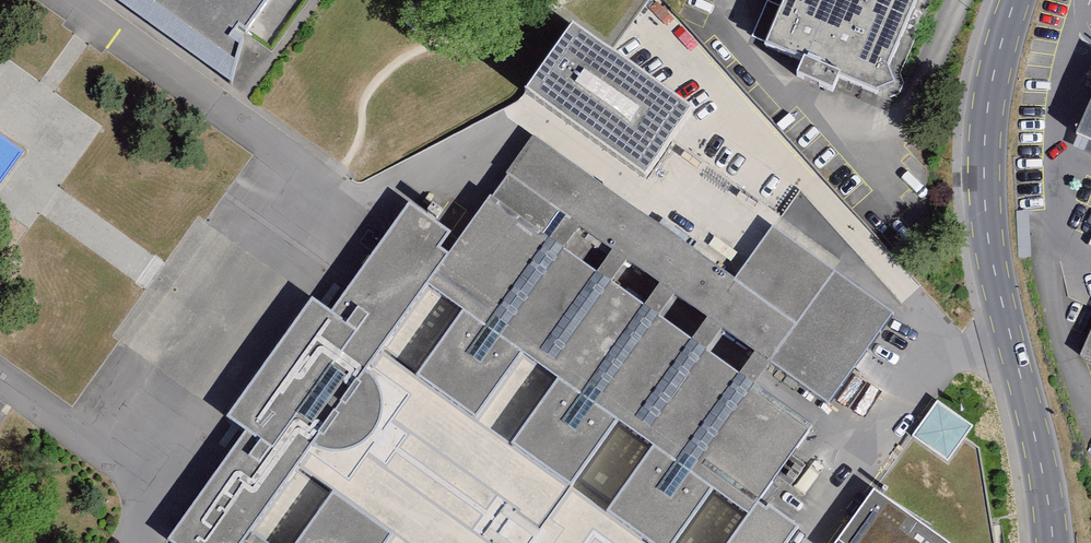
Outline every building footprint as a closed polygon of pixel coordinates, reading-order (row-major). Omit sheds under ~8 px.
[(231,88),(246,32),(271,52),(308,0),(109,0),(231,88)] [(770,48),(882,97),(903,88),(892,68),(920,0),(791,0),(770,48)] [(532,94),(682,179),(728,99),(598,25),(585,49),(565,37),(532,94)] [(1074,135),(1090,142),(1090,95),(1074,135)] [(461,313),(416,379),(478,421),(521,356),(560,382),(514,446),(574,490),(620,425),(653,448),(611,515),(650,542),(679,542),(715,494),(751,518),(734,542),(791,542),(801,529),(764,503),(814,430),(757,389),(772,368),(829,406),(890,318),(834,274),(774,228),(735,278),(532,139),(455,240),(426,289),(461,313)] [(171,542),(237,542),(455,240),(408,207),(331,313),(311,298),(225,418),(248,435),(171,542)] [(1078,359),(1090,364),(1090,329),(1078,359)] [(506,390),(486,416),(511,435),(530,409),(506,390)] [(936,404),(874,495),(940,542),(993,542),(977,450),(965,442),(973,429),(936,404)] [(396,539),(333,493),(298,542),(393,542),(396,539)] [(874,495),(839,542),(940,542),(874,495)]
